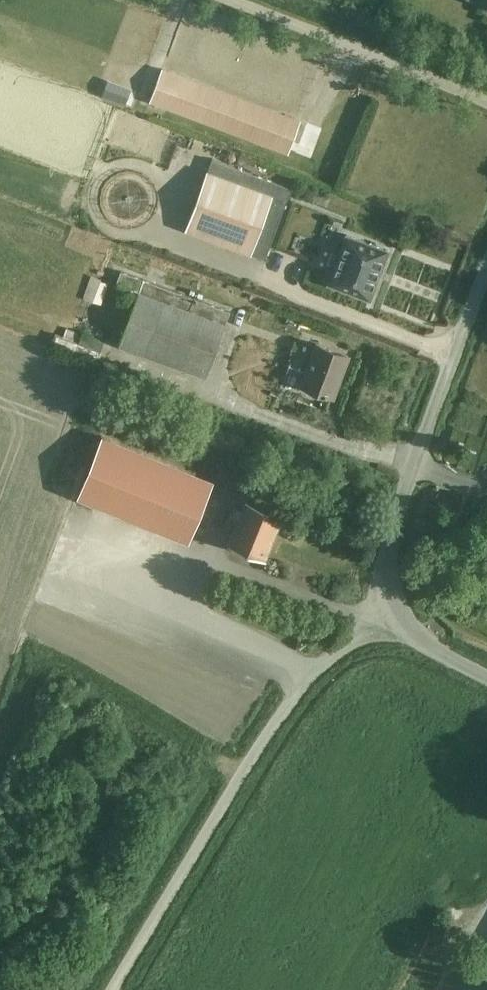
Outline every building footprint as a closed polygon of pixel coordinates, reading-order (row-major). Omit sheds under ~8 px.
[(288,152),(300,120),(162,68),(150,101),(288,152)] [(265,259),(291,188),(212,159),(208,171),(207,170),(185,229),(193,232),(236,248),(265,259)] [(328,240),(336,221),(322,215),(314,234),(328,240)] [(347,234),(328,282),(370,298),(388,249),(347,234)] [(205,376),(230,311),(121,271),(116,285),(138,293),(119,345),(205,376)] [(104,283),(94,280),(87,298),(98,302),(104,283)] [(66,326),(63,334),(79,340),(82,331),(66,326)] [(333,396),(348,354),(316,342),(300,384),(333,396)] [(188,541),(213,481),(101,435),(76,496),(188,541)] [(264,558),(282,514),(246,499),(242,510),(235,507),(231,516),(239,519),(228,544),(264,558)]
